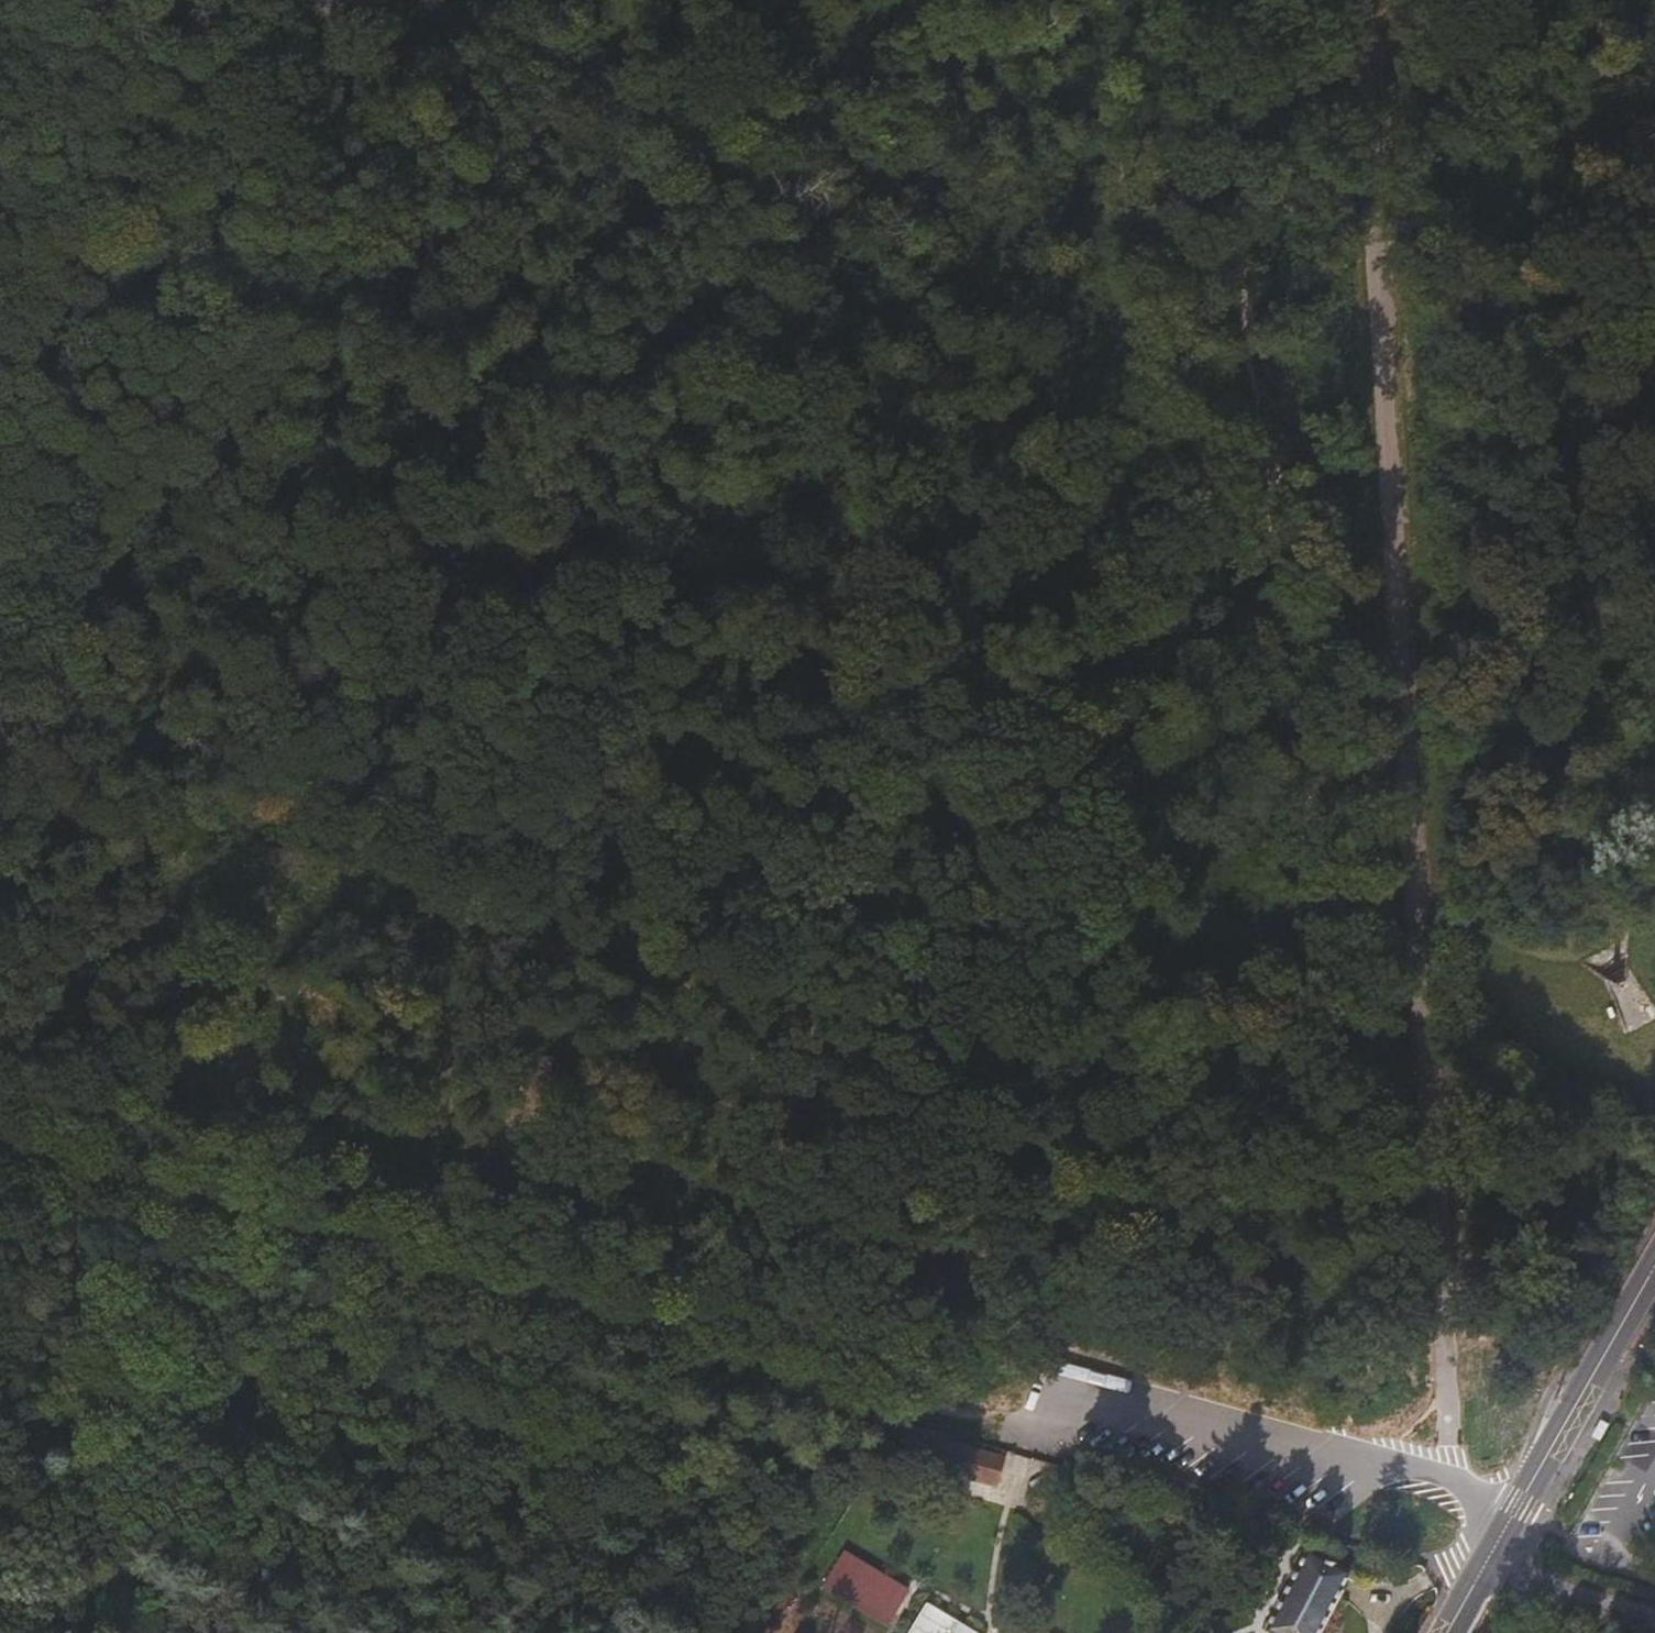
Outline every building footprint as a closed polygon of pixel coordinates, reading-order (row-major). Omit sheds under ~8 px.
[(1617,1026),(1648,1020),(1639,976),(1608,983),(1617,1026)] [(1005,1457),(952,1442),(939,1438),(933,1461),(946,1465),(944,1473),(996,1488),(1005,1457)] [(1349,1571),(1306,1549),(1264,1630),(1271,1632),(1317,1632),(1328,1612),(1341,1587),(1349,1571)] [(923,1605),(909,1632),(981,1632),(923,1605)]
